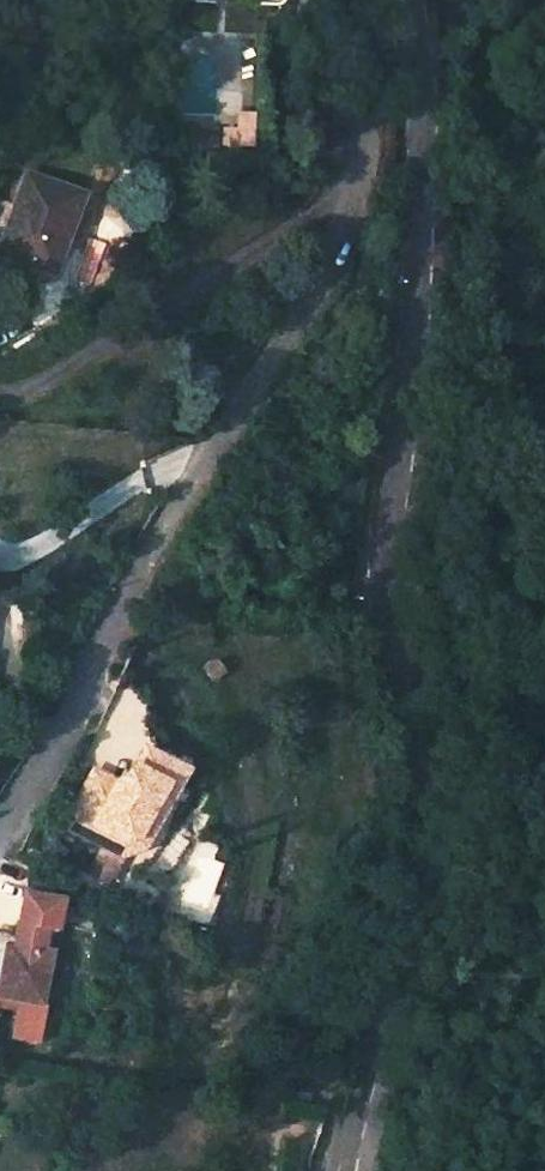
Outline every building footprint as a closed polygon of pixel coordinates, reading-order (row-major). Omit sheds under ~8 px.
[(334,25),(332,47),(351,49),(352,28),(334,25)] [(95,184),(36,174),(22,262),(71,267),(79,217),(89,219),(95,184)] [(115,782),(93,771),(64,825),(105,847),(111,836),(123,843),(136,838),(164,785),(173,790),(183,770),(142,749),(127,779),(115,782)] [(111,836),(105,847),(122,855),(142,848),(173,790),(164,785),(136,838),(123,843),(111,836)] [(8,943),(1,985),(0,985),(0,996),(23,999),(40,1002),(50,949),(42,948),(46,926),(50,927),(55,895),(17,889),(16,901),(13,921),(17,922),(14,944),(8,943)] [(0,932),(0,942),(8,943),(9,934),(0,932)] [(0,996),(0,1004),(21,1007),(23,999),(0,996)] [(304,1087),(289,1084),(286,1104),(301,1106),(304,1087)]
